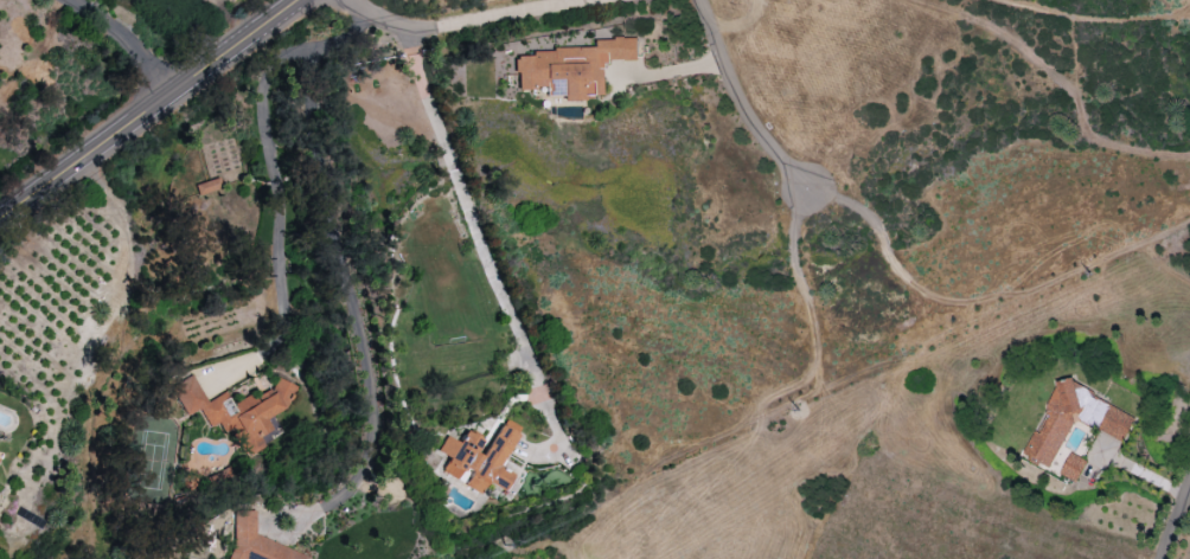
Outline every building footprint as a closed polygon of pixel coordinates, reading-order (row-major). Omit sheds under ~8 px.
[(517,90),(546,89),(547,97),(563,96),(564,102),(586,101),(586,96),(602,96),(601,61),(637,60),(636,38),(594,39),(594,50),(516,52),(517,90)] [(169,388),(186,417),(198,410),(209,429),(219,424),(223,431),(230,434),(241,452),(251,456),(266,448),(260,438),(273,431),(267,420),(285,410),(295,387),(276,378),(272,388),(257,397),(251,394),(232,405),(225,392),(207,402),(191,375),(169,388)] [(1123,441),(1136,413),(1061,379),(1037,430),(1034,429),(1022,454),(1051,467),(1073,418),(1123,441)] [(498,467),(521,429),(502,418),(487,444),(465,431),(458,443),(446,436),(437,452),(449,459),(441,472),(481,494),(487,482),(504,492),(514,476),(498,467)] [(1059,473),(1076,481),(1086,460),(1070,452),(1059,473)] [(255,512),(233,512),(233,543),(227,558),(306,558),(308,555),(255,536),(255,512)]
